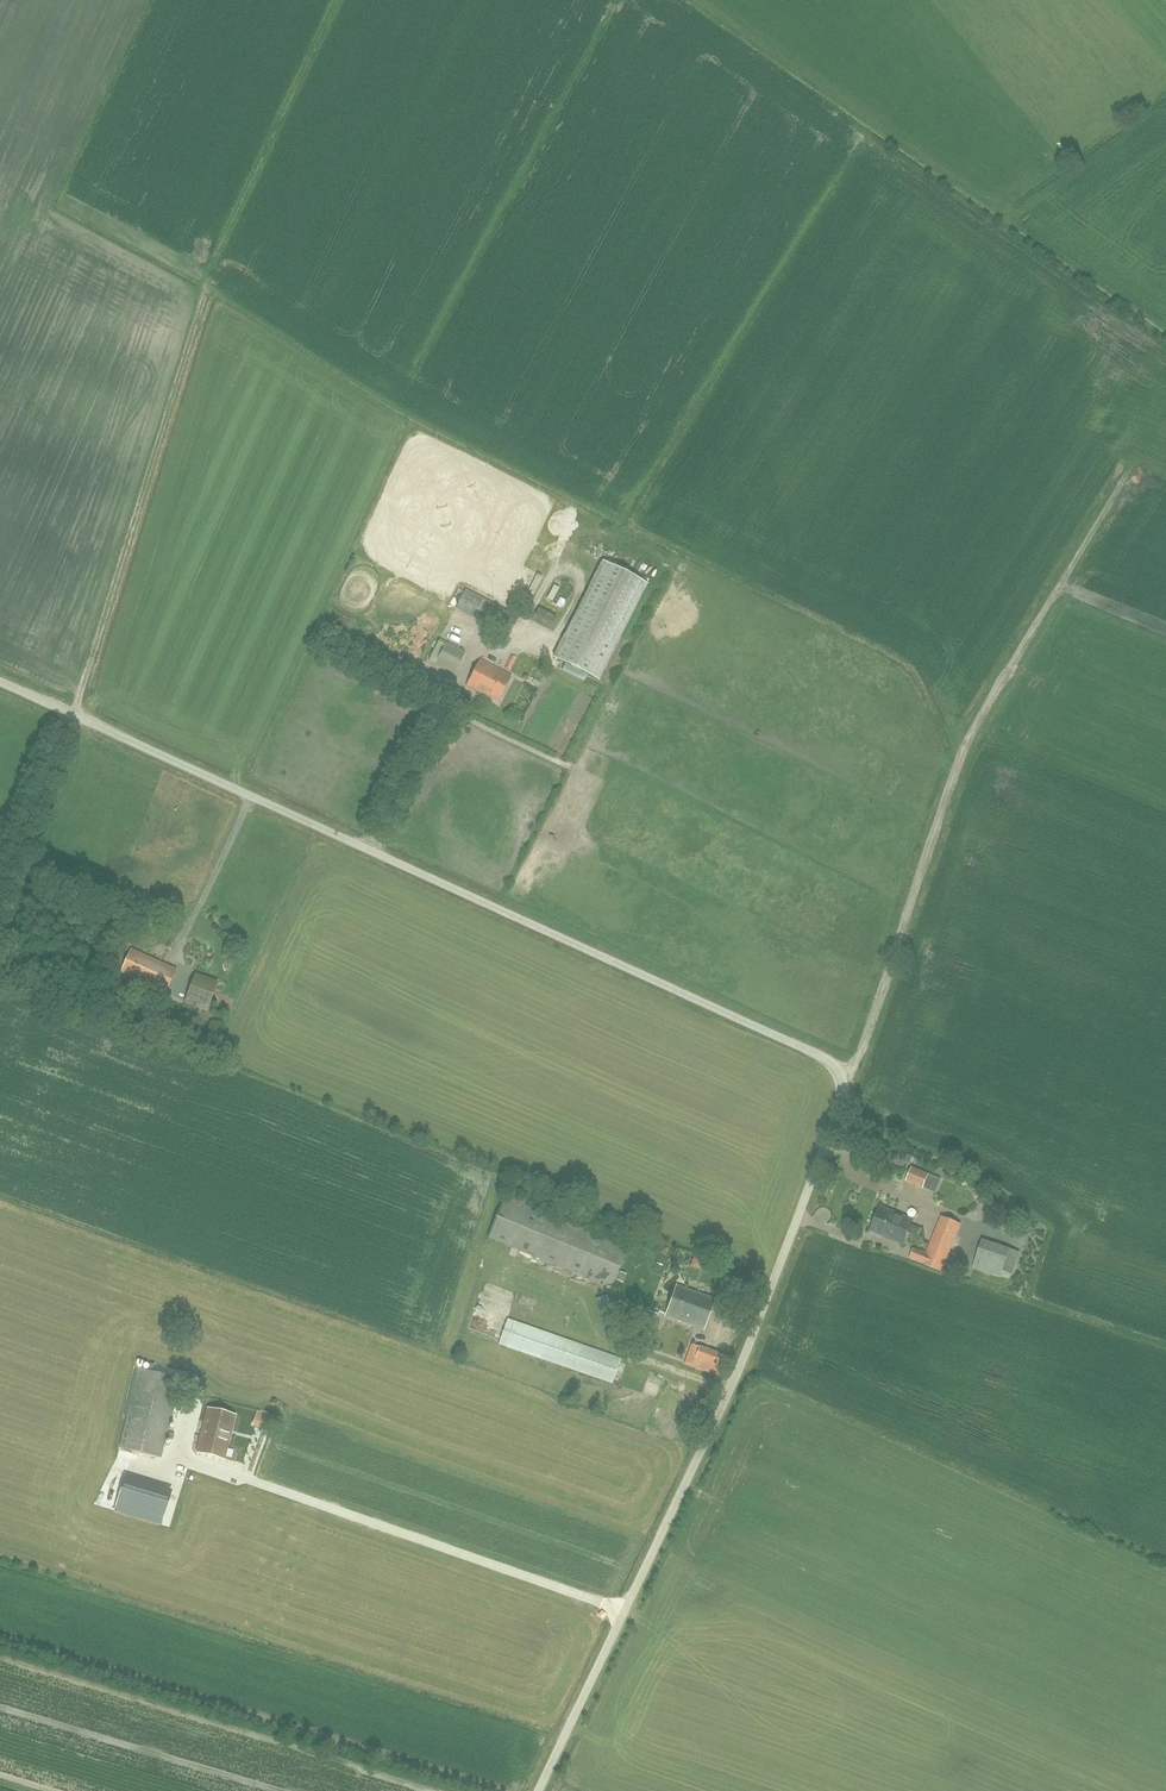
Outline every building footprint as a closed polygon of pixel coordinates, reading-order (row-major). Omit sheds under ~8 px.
[(592,554),(596,544),(589,541),(585,552),(592,554)] [(648,585),(603,562),(553,658),(598,681),(648,585)] [(538,594),(545,577),(539,575),(532,592),(538,594)] [(559,601),(562,592),(557,590),(553,599),(559,601)] [(465,591),(456,609),(509,636),(518,618),(465,591)] [(539,609),(533,621),(550,630),(556,618),(539,609)] [(459,643),(463,635),(453,631),(449,639),(459,643)] [(455,674),(466,653),(440,639),(429,661),(455,674)] [(386,671),(398,677),(441,698),(449,682),(433,673),(431,678),(404,665),(392,659),(386,671)] [(499,702),(512,676),(480,659),(467,685),(499,702)] [(166,993),(177,969),(132,949),(121,973),(166,993)] [(184,1003),(207,1012),(218,985),(195,976),(184,1003)] [(919,1187),(920,1184),(936,1191),(941,1180),(913,1168),(907,1182),(919,1187)] [(612,1289),(629,1248),(505,1197),(488,1238),(612,1289)] [(887,1238),(897,1214),(880,1207),(871,1231),(887,1238)] [(897,1214),(887,1238),(903,1244),(913,1221),(897,1214)] [(911,1258),(942,1272),(961,1225),(942,1217),(926,1254),(914,1249),(911,1258)] [(1020,1253),(982,1240),(973,1268),(1011,1280),(1020,1253)] [(716,1263),(696,1257),(692,1269),(712,1275),(716,1263)] [(704,1329),(715,1299),(677,1286),(666,1316),(704,1329)] [(604,1326),(614,1324),(607,1295),(597,1298),(604,1326)] [(640,1340),(649,1343),(659,1314),(650,1311),(633,1305),(626,1328),(633,1331),(630,1340),(636,1342),(640,1332),(642,1333),(640,1340)] [(612,1384),(622,1358),(508,1319),(499,1345),(612,1384)] [(720,1377),(727,1358),(692,1345),(685,1364),(720,1377)] [(167,1433),(181,1379),(140,1369),(120,1447),(161,1458),(166,1438),(173,1440),(175,1435),(167,1433)] [(670,1410),(679,1412),(682,1402),(672,1399),(670,1410)] [(224,1459),(232,1427),(235,1416),(207,1409),(197,1452),(224,1459)] [(260,1411),(255,1425),(267,1430),(272,1416),(260,1411)] [(172,1492),(175,1481),(141,1472),(138,1483),(172,1492)] [(169,1498),(123,1484),(115,1511),(161,1525),(169,1498)]
